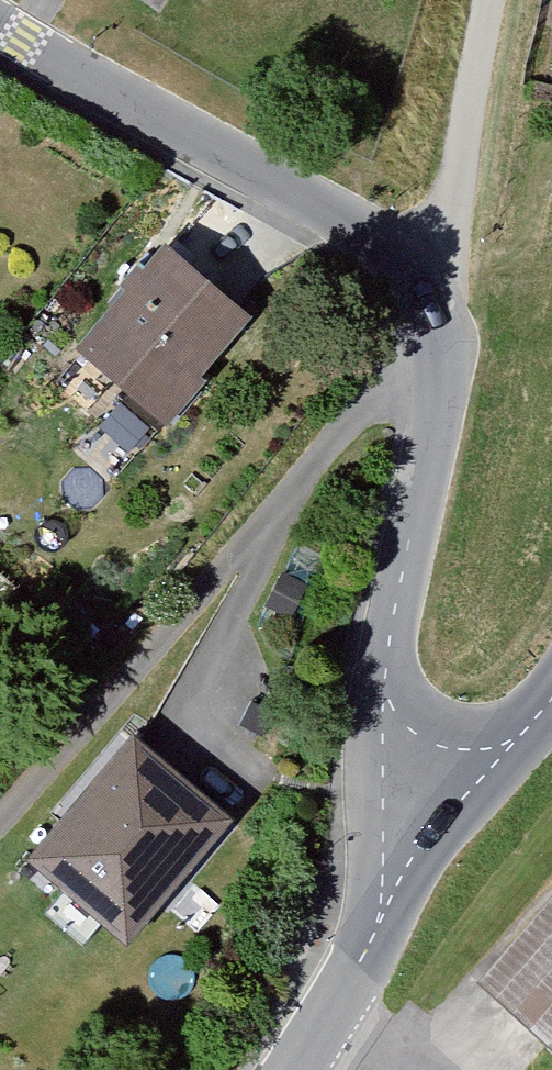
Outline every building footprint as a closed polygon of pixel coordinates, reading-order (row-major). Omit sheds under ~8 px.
[(237,319),(151,248),(135,268),(126,260),(101,290),(112,299),(72,348),(157,417),(237,319)] [(238,806),(135,723),(32,849),(130,930),(238,806)] [(465,983),(551,1061),(551,886),(465,983)]
